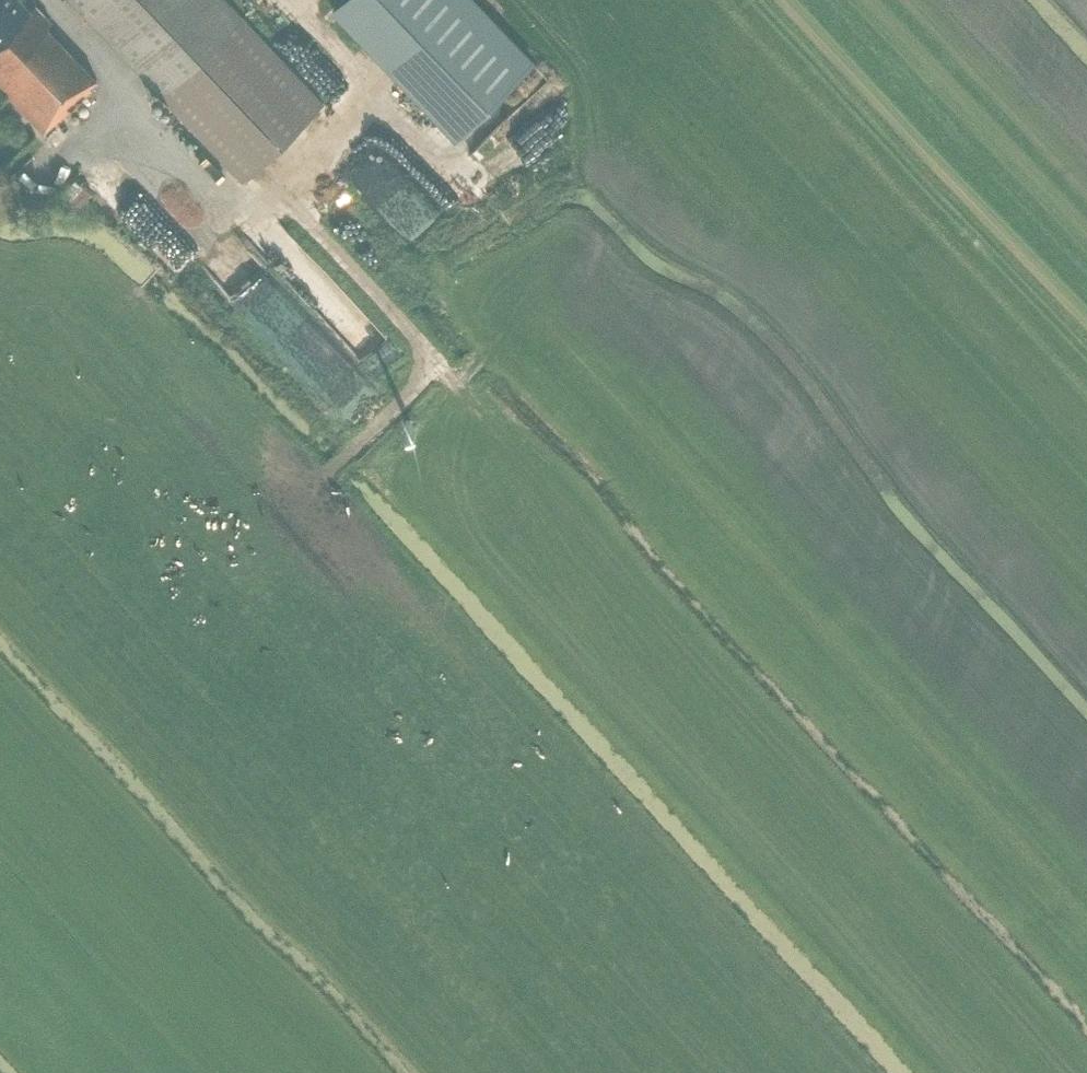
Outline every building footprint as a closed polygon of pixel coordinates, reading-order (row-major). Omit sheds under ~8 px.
[(30,11),(20,0),(0,0),(0,88),(45,135),(92,90),(89,87),(97,80),(46,28),(51,23),(35,6),(30,11)] [(242,181),(322,104),(241,19),(223,0),(69,0),(242,181)] [(453,137),(531,65),(471,0),(342,0),(333,9),(453,137)] [(144,117),(191,158),(202,145),(155,104),(144,117)] [(327,143),(410,234),(441,207),(358,115),(327,143)] [(75,204),(93,185),(76,169),(59,188),(75,204)]
